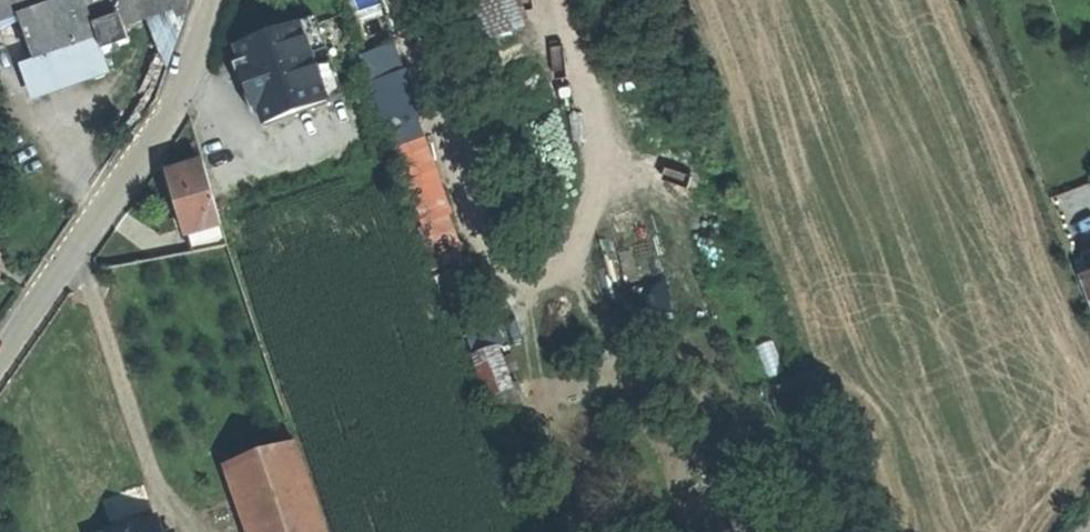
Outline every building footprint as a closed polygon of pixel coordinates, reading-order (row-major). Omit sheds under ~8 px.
[(15,15),(28,60),(95,42),(83,0),(0,0),(0,19),(15,15)] [(95,42),(114,36),(112,30),(174,9),(171,0),(83,0),(95,42)] [(174,9),(180,27),(188,0),(171,0),(174,9)] [(476,9),(488,39),(490,39),(520,27),(510,0),(473,0),(476,9)] [(314,16),(234,45),(240,60),(256,54),(262,70),(241,78),(252,109),(256,107),(262,123),(342,94),(314,16)] [(520,27),(490,39),(512,99),(543,88),(520,27)] [(240,60),(235,62),(241,78),(262,70),(256,54),(240,60)] [(400,72),(369,83),(386,129),(417,118),(400,72)] [(342,94),(262,123),(263,125),(343,97),(342,94)] [(202,162),(167,171),(179,211),(214,202),(202,162)] [(214,202),(179,211),(181,220),(189,217),(193,231),(188,233),(193,250),(226,244),(214,202)] [(189,217),(181,220),(185,233),(188,233),(193,231),(189,217)] [(1080,272),(1089,298),(1089,267),(1080,272)] [(506,345),(480,351),(491,398),(517,392),(506,345)] [(226,458),(250,531),(324,531),(291,435),(226,458)] [(110,531),(163,531),(158,514),(149,517),(148,513),(140,516),(131,519),(133,523),(110,531)]
